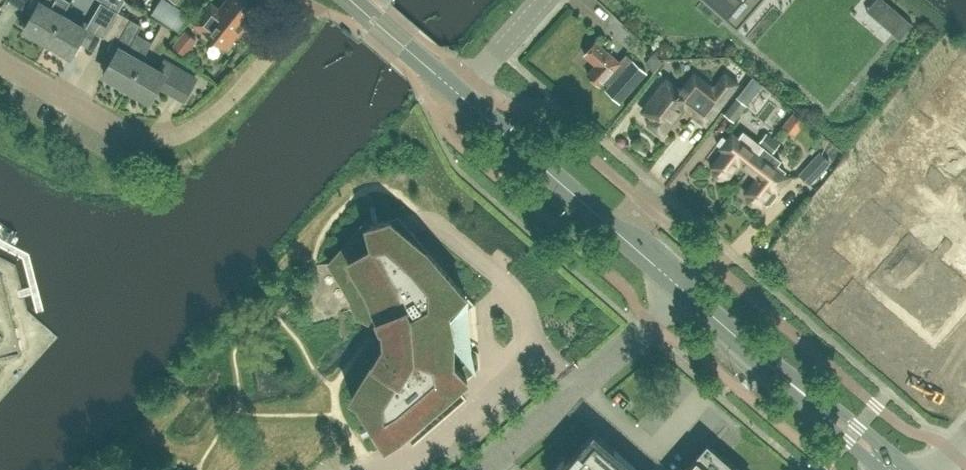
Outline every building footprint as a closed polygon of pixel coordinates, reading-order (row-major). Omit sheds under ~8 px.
[(47,41),(63,15),(71,0),(11,0),(25,8),(25,9),(26,9),(28,5),(36,9),(24,28),(47,41)] [(219,10),(211,4),(195,23),(225,47),(236,33),(238,34),(245,25),(243,24),(257,7),(254,4),(254,2),(252,0),(226,0),(219,10)] [(741,0),(710,0),(728,15),(741,0)] [(866,10),(898,38),(911,23),(884,0),(875,0),(866,10)] [(63,15),(47,41),(70,55),(79,40),(87,44),(95,30),(103,34),(116,11),(100,2),(87,24),(82,22),(80,25),(63,15)] [(116,11),(103,34),(112,40),(104,54),(112,59),(104,74),(127,87),(142,60),(152,42),(136,33),(126,27),(130,19),(116,11)] [(197,39),(185,29),(172,44),(185,54),(197,39)] [(596,64),(588,73),(600,84),(604,81),(609,86),(606,89),(619,101),(646,71),(626,54),(620,61),(596,40),(584,54),(596,64)] [(158,70),(142,60),(127,87),(149,100),(158,85),(184,100),(196,78),(164,60),(158,70)] [(712,86),(693,71),(679,88),(666,78),(643,110),(651,116),(647,121),(662,132),(681,106),(705,124),(737,82),(724,72),(712,86)] [(749,105),(738,97),(726,113),(736,122),(749,105)] [(739,160),(748,167),(763,147),(758,144),(754,150),(749,146),(754,139),(743,130),(737,137),(732,133),(727,140),(722,135),(716,143),(725,150),(713,165),(726,176),(739,160)] [(763,147),(748,167),(758,175),(747,191),(761,201),(772,186),(775,188),(786,174),(783,172),(787,168),(779,161),(782,157),(772,150),(780,141),(767,131),(759,140),(765,145),(763,147)] [(832,162),(820,151),(799,174),(811,185),(832,162)] [(474,304),(398,215),(369,223),(365,220),(329,263),(348,294),(357,314),(383,325),(385,341),(351,397),(358,402),(385,445),(399,436),(479,367),(474,304)] [(849,230),(834,247),(849,260),(863,243),(849,230)] [(826,274),(811,291),(818,298),(833,280),(826,274)] [(849,283),(828,307),(904,373),(925,349),(849,283)] [(935,359),(959,380),(965,372),(965,324),(935,359)] [(595,429),(570,457),(569,456),(569,457),(570,458),(562,467),(565,469),(641,469),(595,429)] [(708,441),(682,469),(741,469),(708,441)]
